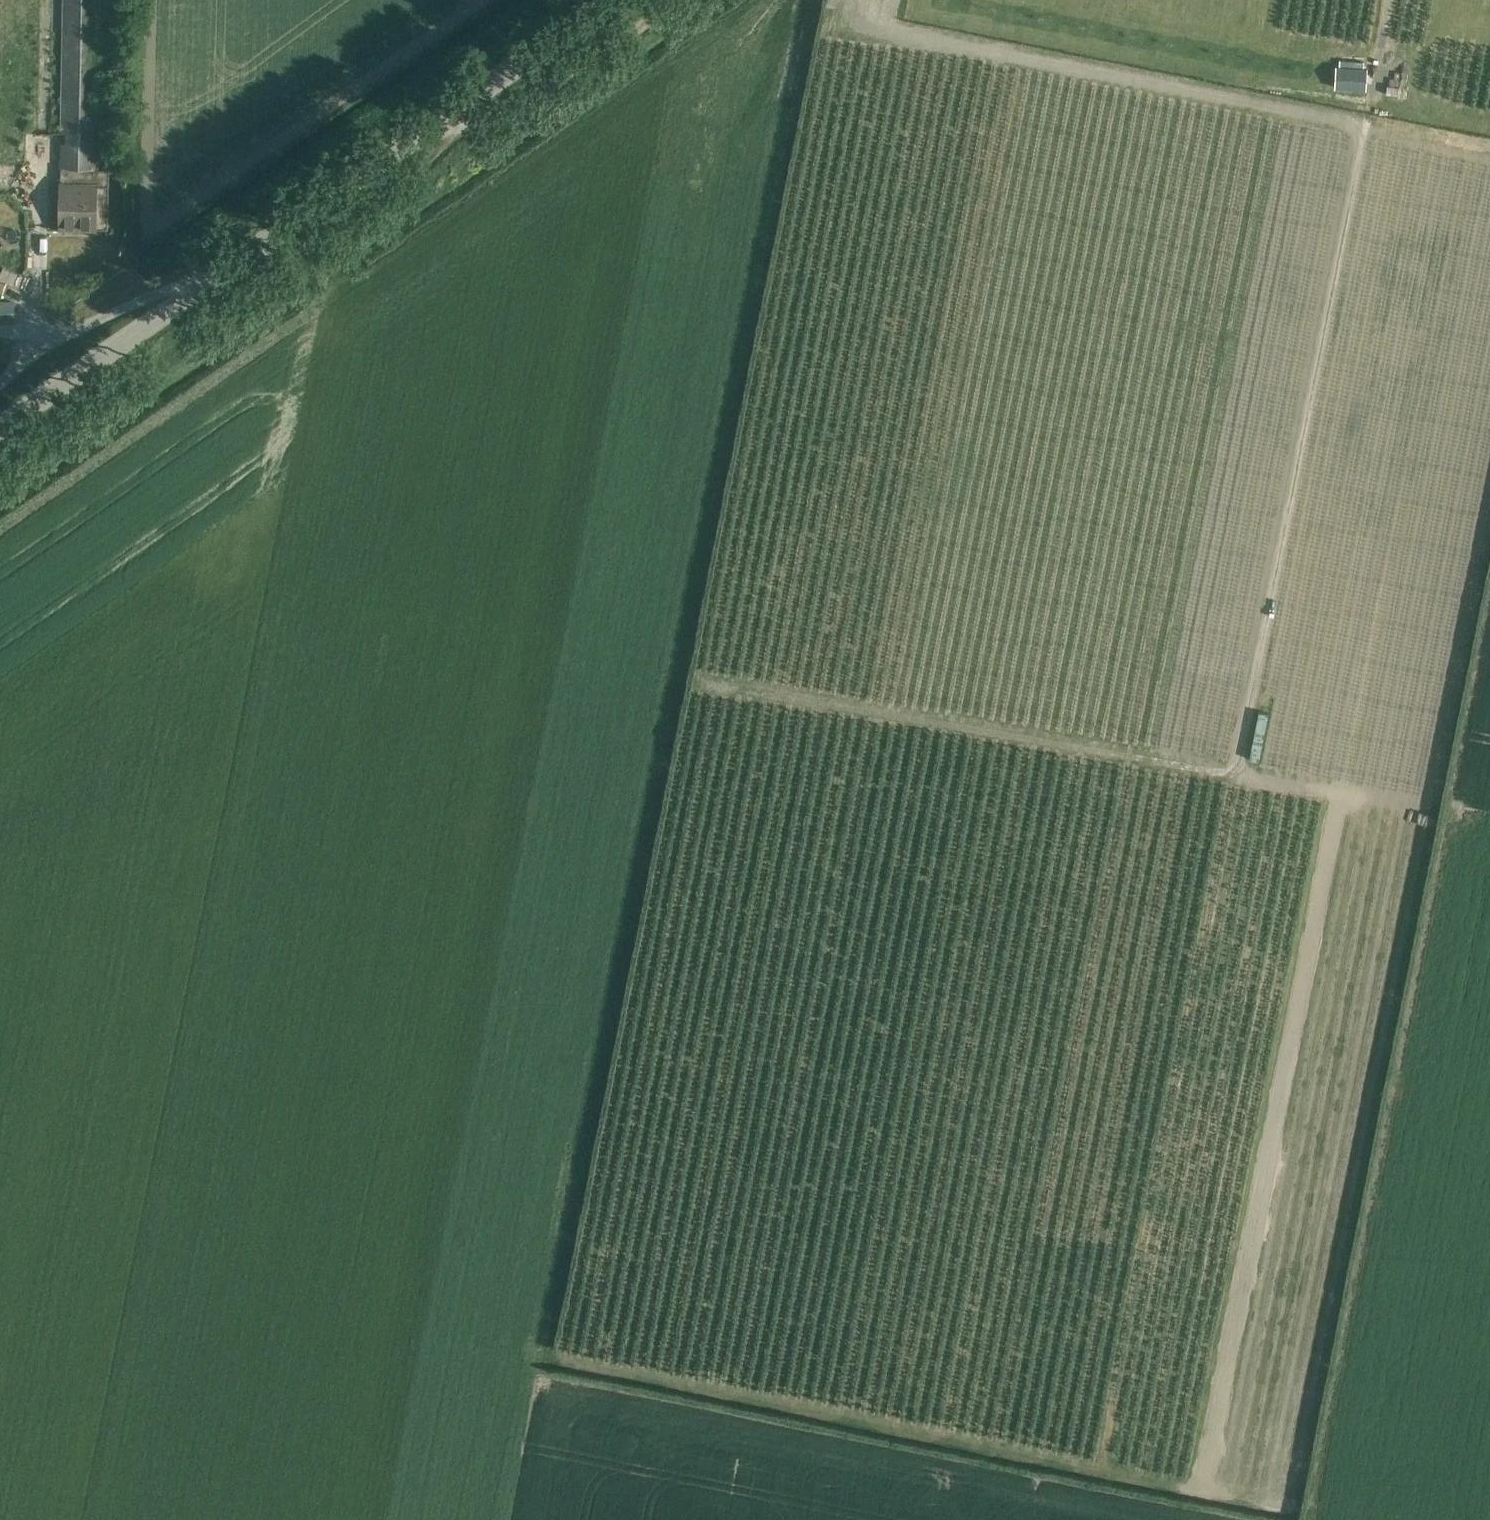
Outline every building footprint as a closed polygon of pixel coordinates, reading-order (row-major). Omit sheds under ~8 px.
[(61,134),(96,133),(99,0),(63,0),(61,134)] [(1368,61),(1340,59),(1338,83),(1333,83),(1333,88),(1365,90),(1368,61)] [(97,169),(61,169),(60,182),(60,228),(98,229),(98,228),(108,228),(109,186),(99,186),(99,183),(99,169),(97,169)] [(109,169),(99,169),(99,183),(99,186),(109,186),(109,169)] [(0,303),(0,323),(14,323),(14,303),(0,303)]
